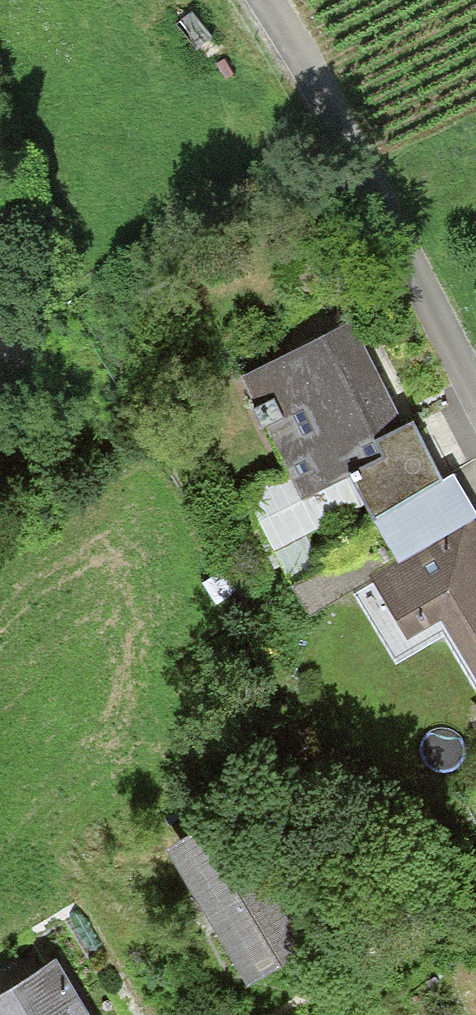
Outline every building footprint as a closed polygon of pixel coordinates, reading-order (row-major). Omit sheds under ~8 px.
[(352,324),(240,381),(287,474),(302,502),(348,478),(381,462),(374,447),(407,430),(352,324)] [(363,506),(372,522),(443,483),(412,427),(407,430),(374,447),(381,462),(348,478),(363,506)] [(244,498),(294,590),(326,572),(318,557),(307,536),(363,506),(348,478),(302,502),(287,474),(244,498)] [(399,568),(473,524),(475,522),(475,515),(453,478),(443,483),(372,522),(399,568)] [(351,591),(353,596),(399,568),(372,522),(318,557),(326,572),(294,590),(309,617),(351,591)] [(473,524),(399,568),(353,596),(397,667),(442,639),(475,694),(475,528),(473,524)] [(228,823),(171,856),(206,917),(249,990),(306,957),(228,823)] [(0,1001),(0,1014),(87,1014),(58,966),(0,1001)]
